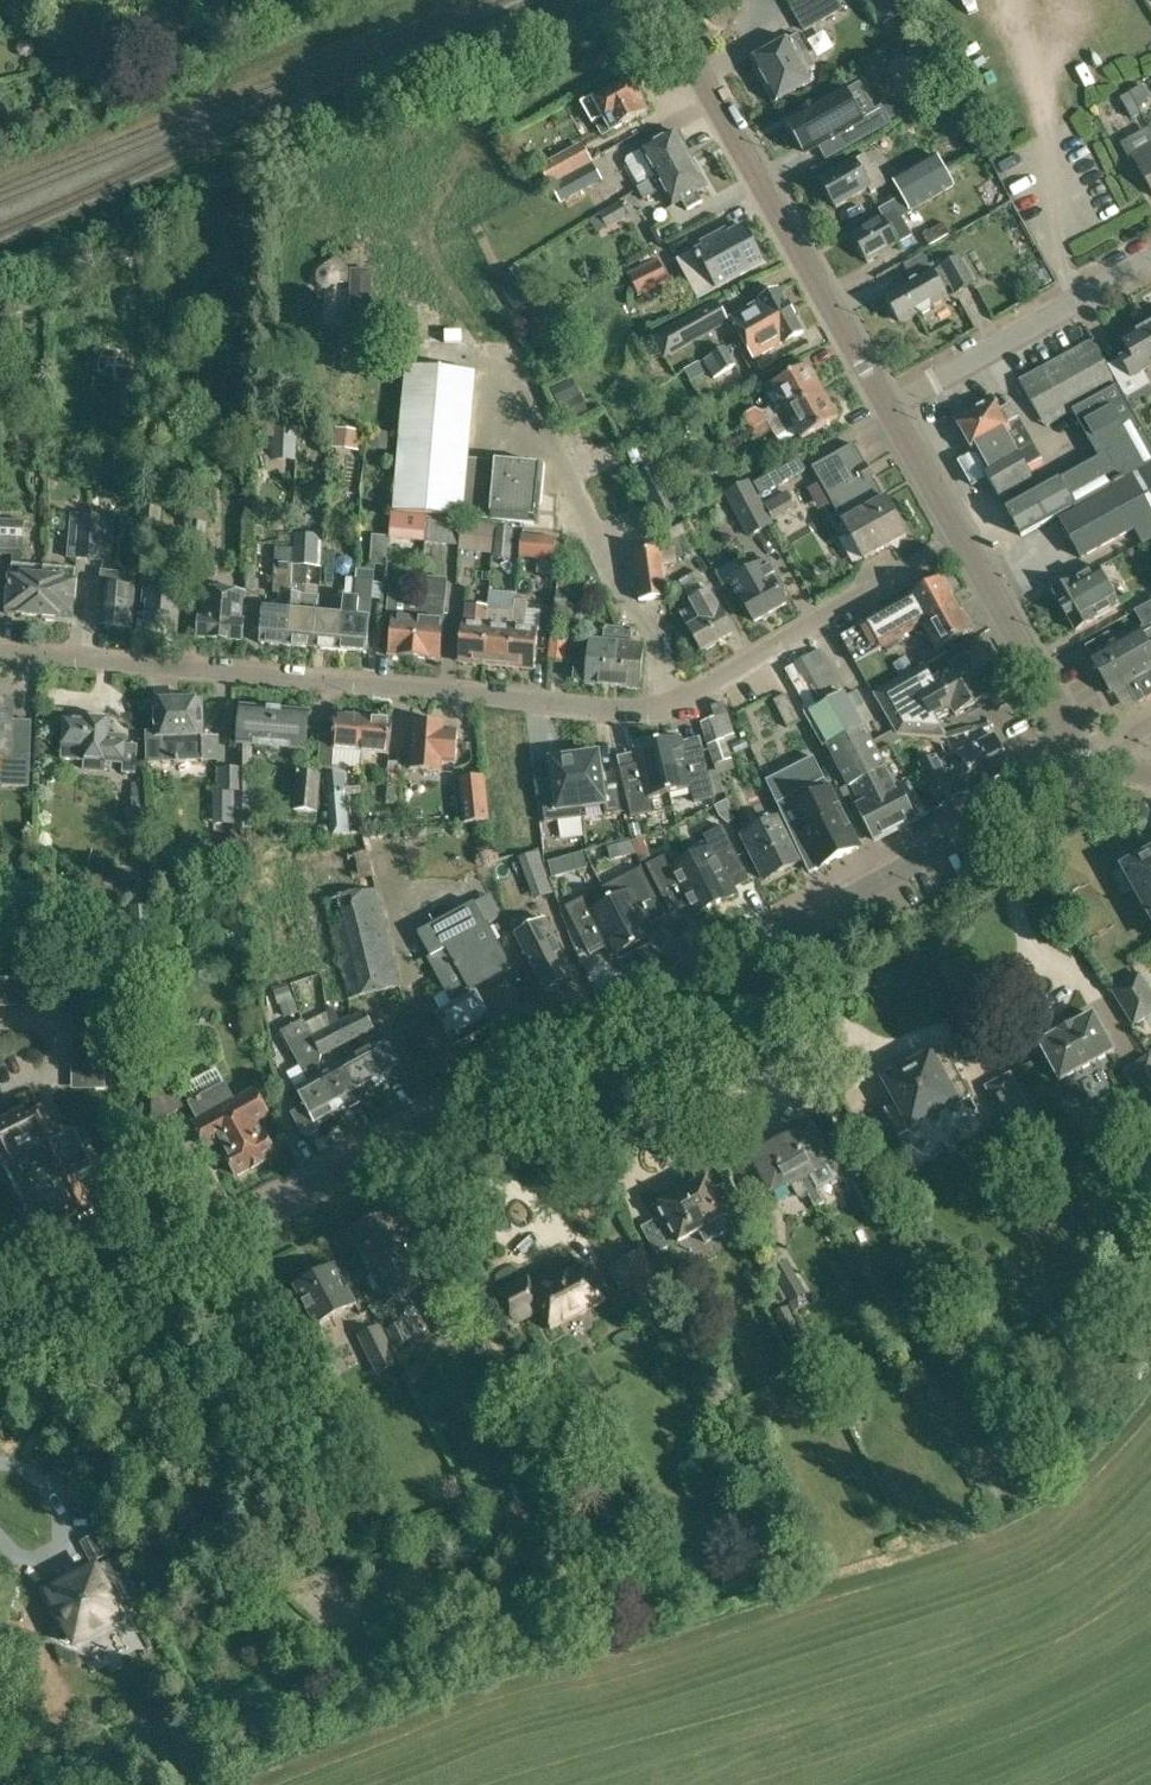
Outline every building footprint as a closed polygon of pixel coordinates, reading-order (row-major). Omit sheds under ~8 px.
[(804,32),(844,10),(838,0),(804,0),(790,8),(804,32)] [(886,24),(905,12),(898,0),(872,0),(886,24)] [(904,26),(912,41),(919,37),(911,22),(904,26)] [(140,29),(143,49),(171,44),(168,24),(140,29)] [(761,75),(767,85),(764,88),(769,96),(773,96),(775,100),(811,81),(806,72),(816,66),(812,60),(798,34),(753,59),(756,64),(753,67),(758,76),(761,75)] [(36,47),(32,41),(25,39),(19,42),(17,49),(20,56),(27,58),(34,54),(36,47)] [(923,52),(902,63),(915,86),(936,75),(923,52)] [(593,121),(601,134),(610,130),(610,131),(646,111),(638,96),(639,93),(635,86),(632,86),(629,81),(595,100),(593,96),(580,103),(591,123),(593,121)] [(1130,92),(1138,106),(1150,99),(1142,85),(1130,92)] [(804,114),(788,123),(805,153),(861,120),(844,91),(814,108),(812,103),(801,110),(804,114)] [(1120,98),(1128,111),(1138,106),(1130,92),(1120,98)] [(690,160),(690,159),(674,131),(627,158),(626,164),(640,188),(690,160)] [(1150,187),(1150,145),(1133,155),(1150,187)] [(540,167),(551,185),(582,167),(572,149),(540,167)] [(834,204),(836,208),(869,188),(872,193),(887,185),(876,165),(871,167),(864,154),(820,180),(828,194),(826,195),(831,205),(834,204)] [(901,197),(946,171),(936,154),(891,180),(901,197)] [(698,171),(690,159),(690,160),(640,188),(638,189),(644,200),(663,189),(673,206),(682,201),(688,211),(703,202),(697,192),(706,187),(703,181),(704,178),(700,172),(698,171)] [(552,187),(561,204),(593,186),(583,169),(552,187)] [(954,186),(946,171),(901,197),(879,210),(883,217),(852,235),(860,248),(858,251),(861,258),(865,258),(867,261),(912,236),(902,219),(912,213),(911,210),(944,192),(954,186)] [(590,220),(599,233),(607,228),(608,229),(629,216),(620,201),(599,213),(599,214),(590,220)] [(175,217),(175,231),(193,231),(193,217),(175,217)] [(923,234),(929,246),(950,234),(944,222),(923,234)] [(719,287),(766,262),(746,225),(728,235),(726,230),(702,243),(704,247),(678,262),(697,298),(719,287)] [(81,253),(82,270),(100,269),(98,251),(81,253)] [(349,328),(369,329),(371,269),(350,269),(337,255),(333,260),(333,265),(323,265),(315,272),(316,283),(323,291),(334,291),(341,285),(341,283),(351,284),(349,328)] [(900,318),(902,322),(917,313),(923,316),(931,311),(931,305),(946,297),(943,290),(952,285),(956,293),(975,283),(959,256),(941,266),(942,268),(933,273),(932,271),(887,296),(889,298),(886,303),(894,317),(900,318)] [(628,276),(640,296),(670,282),(658,261),(628,276)] [(732,319),(743,339),(792,312),(780,291),(762,301),(763,302),(732,319)] [(652,337),(665,359),(693,344),(729,324),(716,301),(652,337)] [(743,339),(754,358),(784,342),(784,343),(803,333),(792,312),(743,339)] [(1149,325),(1123,340),(1131,354),(1109,367),(1126,397),(1150,383),(1144,370),(1150,366),(1150,329),(1149,325)] [(1080,425),(1125,400),(1091,341),(1020,382),(1045,425),(1072,410),(1080,425)] [(704,362),(714,379),(737,365),(727,349),(704,362)] [(698,362),(684,370),(691,382),(705,374),(698,362)] [(393,511),(539,523),(544,465),(466,459),(474,370),(405,365),(393,511)] [(770,424),(825,393),(809,365),(773,386),(782,403),(764,413),(767,418),(770,424)] [(553,390),(562,406),(582,396),(573,379),(553,390)] [(797,428),(804,440),(840,419),(825,393),(770,424),(778,438),(797,428)] [(582,396),(562,406),(570,421),(570,422),(590,412),(590,411),(582,396)] [(988,473),(998,493),(1036,475),(1030,464),(1042,457),(1013,406),(1000,413),(991,397),(968,410),(969,412),(958,417),(974,448),(988,473)] [(1150,465),(1150,446),(1125,400),(1080,425),(1098,456),(1049,484),(1050,487),(1008,511),(1022,535),(1075,505),(1076,507),(1150,465)] [(295,458),(297,422),(272,421),(270,457),(295,458)] [(371,432),(370,446),(389,448),(390,434),(371,432)] [(812,467),(864,559),(907,535),(886,498),(885,498),(853,444),(812,467)] [(988,473),(974,448),(959,455),(972,482),(988,473)] [(755,483),(761,494),(807,468),(800,457),(755,483)] [(1076,507),(1077,509),(1060,519),(1082,557),(1134,528),(1144,545),(1150,541),(1150,465),(1076,507)] [(656,466),(635,478),(657,520),(678,509),(656,466)] [(750,481),(726,493),(748,536),(772,524),(750,481)] [(138,567),(157,568),(158,544),(160,544),(162,506),(140,505),(139,544),(138,567)] [(111,514),(90,513),(90,518),(88,561),(110,562),(111,514)] [(816,514),(792,526),(803,548),(827,536),(816,514)] [(661,526),(679,558),(698,547),(681,515),(661,526)] [(67,560),(88,561),(90,518),(85,518),(85,521),(73,520),(73,517),(68,517),(68,523),(71,523),(70,533),(68,533),(67,560)] [(426,517),(424,543),(458,546),(461,520),(426,517)] [(461,520),(458,546),(458,552),(492,555),(495,525),(462,522),(462,520),(461,520)] [(24,556),(25,521),(0,521),(0,555),(24,556)] [(186,569),(203,570),(208,523),(191,522),(186,569)] [(494,558),(511,560),(514,527),(497,526),(494,558)] [(520,557),(553,560),(555,539),(543,538),(543,536),(522,534),(520,549),(520,557)] [(292,549),(290,588),(292,589),(287,645),(313,647),(317,612),(319,595),(304,594),(307,566),(315,566),(318,538),(293,535),(292,549)] [(370,565),(386,566),(388,540),(388,536),(372,535),(370,565)] [(632,553),(638,601),(669,597),(663,548),(632,553)] [(290,588),(292,549),(272,549),(272,563),(273,563),(272,594),(280,594),(278,609),(264,608),(261,643),(287,645),(292,589),(290,588)] [(741,598),(755,622),(786,604),(773,581),(779,578),(769,560),(732,581),(742,598),(741,598)] [(1054,592),(1076,631),(1120,606),(1098,567),(1054,592)] [(130,629),(135,575),(101,572),(99,588),(98,587),(97,607),(100,607),(99,626),(130,629)] [(689,627),(702,650),(734,632),(721,609),(720,610),(709,591),(697,572),(679,582),(693,607),(680,613),(689,627)] [(34,617),(38,617),(41,576),(10,573),(6,614),(34,617)] [(146,629),(177,631),(181,593),(161,591),(163,576),(147,575),(146,590),(145,590),(144,609),(148,610),(146,629)] [(45,621),(53,621),(56,618),(72,620),(75,579),(41,576),(38,617),(43,617),(45,621)] [(558,591),(571,592),(573,578),(560,576),(558,591)] [(344,593),(339,649),(367,652),(372,580),(347,577),(345,593),(344,593)] [(431,657),(440,658),(447,581),(421,579),(419,599),(414,657),(431,659),(431,657)] [(841,637),(856,663),(922,625),(922,624),(955,605),(941,580),(841,637)] [(198,639),(243,642),(244,620),(242,620),(244,591),(203,588),(201,617),(199,617),(198,639)] [(330,613),(317,612),(313,647),(339,649),(344,593),(339,592),(339,598),(332,597),(330,613)] [(555,611),(567,612),(569,594),(557,593),(555,611)] [(398,656),(414,657),(419,599),(389,597),(387,619),(392,619),(389,653),(398,654),(398,656)] [(507,665),(535,668),(539,630),(525,628),(528,602),(514,600),(513,610),(512,627),(511,627),(507,665)] [(459,661),(484,663),(487,626),(485,626),(487,606),(466,604),(464,622),(463,622),(459,661)] [(1150,687),(1150,607),(1149,604),(1135,611),(1147,632),(1142,634),(1139,629),(1124,638),(1150,687)] [(922,624),(922,625),(936,650),(970,631),(955,605),(922,624)] [(484,663),(507,665),(511,627),(512,627),(513,610),(488,608),(488,606),(487,606),(485,626),(487,626),(484,663)] [(586,683),(613,685),(619,627),(605,626),(604,641),(591,640),(588,666),(575,664),(574,679),(586,681),(586,683)] [(613,685),(639,688),(644,645),(632,644),(633,629),(619,627),(613,685)] [(566,633),(553,632),(550,660),(564,661),(566,633)] [(1136,704),(1150,696),(1150,687),(1124,638),(1114,644),(1109,634),(1087,647),(1093,657),(1092,657),(1101,673),(1098,675),(1110,695),(1126,686),(1136,704)] [(891,723),(897,735),(947,739),(937,721),(952,713),(954,717),(1006,687),(983,647),(950,666),(952,671),(934,681),(924,664),(914,670),(901,677),(901,678),(898,680),(876,694),(891,723)] [(857,806),(875,840),(926,814),(910,783),(919,779),(894,732),(870,745),(851,711),(845,698),(820,652),(794,665),(787,669),(850,788),(852,787),(861,804),(857,806)] [(893,664),(901,677),(914,670),(906,656),(893,664)] [(857,691),(845,698),(851,711),(864,704),(857,691)] [(774,701),(787,727),(800,721),(787,694),(774,701)] [(147,732),(147,763),(219,760),(218,736),(203,737),(202,701),(155,702),(156,732),(147,732)] [(29,786),(31,721),(13,721),(14,702),(0,702),(0,757),(3,757),(2,785),(29,786)] [(231,768),(231,788),(233,788),(233,792),(235,828),(244,828),(244,843),(253,843),(253,745),(305,750),(309,713),(242,706),(238,744),(242,744),(242,768),(231,768)] [(710,744),(717,765),(732,759),(725,739),(735,735),(727,713),(700,722),(707,745),(710,744)] [(337,714),(336,735),(334,749),(361,751),(364,716),(337,714)] [(391,719),(364,716),(361,751),(362,752),(361,760),(373,761),(374,753),(389,754),(391,719)] [(124,772),(136,773),(138,744),(125,744),(126,736),(106,735),(107,721),(91,719),(90,722),(66,720),(65,726),(61,730),(60,738),(64,742),(63,759),(85,761),(84,771),(106,772),(107,762),(124,763),(124,772)] [(411,771),(442,773),(443,762),(457,763),(459,733),(445,732),(445,724),(415,722),(411,771)] [(940,807),(977,788),(1013,770),(995,735),(959,753),(947,759),(945,754),(920,766),(930,784),(928,785),(940,807)] [(678,736),(657,741),(670,792),(691,787),(694,801),(715,796),(702,748),(682,752),(678,736)] [(731,744),(735,754),(749,749),(745,739),(731,744)] [(639,762),(619,767),(631,815),(652,811),(648,797),(670,792),(657,741),(635,746),(639,762)] [(598,752),(574,755),(581,806),(605,804),(606,813),(621,812),(617,783),(602,785),(598,752)] [(554,790),(540,792),(544,820),(558,818),(557,809),(581,806),(574,755),(550,757),(554,790)] [(767,781),(810,873),(860,848),(830,785),(829,786),(814,756),(767,781)] [(388,804),(401,804),(402,762),(389,762),(388,804)] [(231,788),(231,768),(218,768),(218,792),(233,792),(233,788),(231,788)] [(294,811),(317,813),(321,774),(298,772),(294,811)] [(343,773),(326,775),(330,835),(348,834),(343,773)] [(460,779),(463,823),(486,822),(483,777),(460,779)] [(715,806),(721,817),(732,811),(727,800),(715,806)] [(743,837),(764,880),(799,862),(778,820),(743,837)] [(628,826),(631,838),(641,836),(639,823),(628,826)] [(712,846),(690,858),(714,904),(736,893),(728,878),(744,869),(722,825),(705,834),(712,846)] [(636,851),(646,846),(641,836),(631,841),(636,851)] [(632,854),(627,842),(608,848),(611,860),(632,854)] [(354,855),(360,880),(374,877),(368,850),(354,855)] [(531,889),(550,882),(539,851),(520,857),(531,889)] [(1150,916),(1150,852),(1112,875),(1123,894),(1135,887),(1150,916)] [(663,857),(646,866),(669,910),(686,901),(693,916),(714,904),(690,858),(669,870),(663,857)] [(563,875),(559,859),(548,862),(553,878),(563,875)] [(633,889),(612,900),(635,947),(657,936),(649,921),(666,912),(644,867),(627,876),(633,889)] [(325,901),(350,999),(402,987),(377,888),(325,901)] [(419,932),(451,993),(468,984),(471,990),(511,969),(487,925),(502,917),(490,894),(419,932)] [(12,908),(12,896),(0,895),(0,907),(12,908)] [(585,898),(569,908),(590,953),(607,944),(614,959),(635,947),(612,900),(592,912),(585,898)] [(116,927),(117,947),(152,944),(149,904),(131,905),(133,925),(116,927)] [(545,992),(547,991),(552,993),(559,989),(561,984),(572,978),(561,956),(564,955),(546,920),(516,936),(545,992)] [(1133,1027),(1150,1016),(1150,991),(1139,972),(1110,991),(1133,1027)] [(64,1007),(64,978),(0,979),(0,1007),(64,1007)] [(289,986),(276,990),(280,1005),(294,1001),(289,986)] [(454,1030),(487,1017),(479,998),(447,1010),(454,1030)] [(280,1005),(284,1019),(298,1015),(294,1001),(280,1005)] [(356,1038),(357,1040),(375,1030),(366,1009),(346,1019),(356,1038)] [(1040,1044),(1060,1082),(1115,1052),(1094,1015),(1040,1044)] [(72,1019),(71,1090),(105,1090),(105,1018),(72,1019)] [(322,1058),(321,1055),(312,1037),(311,1036),(302,1019),(280,1031),(309,1083),(297,1091),(306,1107),(292,1114),(302,1133),(309,1135),(318,1130),(320,1124),(330,1118),(329,1116),(339,1111),(318,1072),(319,1072),(322,1058)] [(333,1049),(335,1051),(357,1040),(356,1038),(346,1019),(328,1028),(338,1047),(333,1049)] [(418,1032),(412,1019),(399,1025),(405,1038),(418,1032)] [(321,1055),(322,1058),(335,1051),(333,1049),(338,1047),(328,1028),(311,1036),(312,1037),(321,1055)] [(591,1058),(604,1052),(597,1035),(583,1041),(591,1058)] [(361,1049),(382,1087),(405,1074),(386,1041),(375,1047),(373,1043),(361,1049)] [(343,1063),(341,1064),(360,1099),(382,1087),(361,1049),(341,1060),(343,1063)] [(884,1110),(898,1136),(970,1097),(944,1049),(885,1080),(898,1103),(884,1110)] [(1150,1112),(1150,1059),(1149,1055),(1125,1069),(1132,1081),(1150,1112)] [(318,1072),(339,1111),(349,1105),(350,1107),(360,1101),(359,1099),(360,1099),(341,1064),(331,1069),(329,1066),(319,1072),(318,1072)] [(227,1155),(237,1176),(252,1168),(253,1169),(262,1165),(261,1163),(275,1156),(264,1134),(262,1136),(255,1123),(268,1116),(255,1091),(235,1102),(225,1085),(216,1069),(182,1087),(190,1104),(200,1122),(196,1124),(208,1147),(221,1140),(228,1154),(227,1155)] [(984,1087),(1012,1136),(1039,1120),(1011,1072),(984,1087)] [(176,1088),(150,1103),(159,1120),(186,1105),(176,1088)] [(7,1172),(59,1146),(58,1144),(42,1112),(0,1133),(0,1159),(7,1172)] [(808,1192),(807,1193),(816,1210),(827,1204),(812,1178),(817,1175),(814,1170),(828,1162),(809,1126),(780,1142),(808,1192)] [(59,1146),(7,1172),(23,1205),(63,1185),(76,1179),(77,1181),(94,1172),(76,1135),(58,1144),(59,1146)] [(798,1198),(807,1193),(808,1192),(780,1142),(753,1157),(772,1193),(786,1185),(789,1190),(793,1188),(798,1198)] [(840,1154),(853,1178),(871,1170),(858,1145),(840,1154)] [(641,1228),(656,1255),(674,1245),(699,1232),(706,1244),(735,1229),(708,1178),(654,1207),(660,1218),(641,1228)] [(92,1213),(77,1181),(76,1179),(63,1185),(23,1205),(40,1240),(79,1219),(92,1213)] [(381,1290),(388,1305),(423,1286),(385,1217),(351,1235),(373,1275),(371,1276),(369,1281),(374,1290),(379,1290),(381,1290)] [(629,1288),(644,1317),(663,1307),(648,1278),(654,1275),(642,1251),(610,1268),(622,1291),(629,1288)] [(771,1268),(789,1299),(809,1288),(791,1256),(771,1268)] [(304,1305),(316,1326),(356,1304),(335,1266),(295,1288),(296,1289),(288,1293),(296,1309),(304,1305)] [(541,1304),(552,1327),(604,1302),(587,1267),(571,1275),(569,1272),(551,1281),(552,1284),(536,1291),(530,1278),(502,1292),(514,1317),(541,1304)] [(425,1301),(445,1339),(469,1326),(449,1288),(425,1301)] [(798,1333),(787,1307),(775,1312),(786,1338),(798,1333)] [(386,1330),(395,1348),(413,1339),(403,1321),(401,1322),(399,1319),(386,1325),(388,1329),(386,1330)] [(357,1337),(376,1375),(399,1364),(380,1326),(357,1337)] [(839,1402),(851,1425),(868,1417),(856,1394),(839,1402)] [(1047,1411),(1055,1423),(1065,1416),(1057,1404),(1047,1411)] [(367,1478),(374,1491),(383,1486),(376,1473),(367,1478)] [(759,1528),(768,1545),(795,1531),(785,1513),(759,1528)] [(61,1640),(68,1643),(74,1640),(76,1643),(123,1618),(116,1605),(130,1598),(111,1563),(97,1571),(97,1569),(50,1594),(64,1620),(57,1624),(56,1632),(61,1640)] [(127,1571),(136,1591),(153,1583),(143,1563),(127,1571)] [(7,1689),(18,1707),(26,1702),(15,1684),(7,1689)] [(3,1757),(16,1751),(10,1737),(0,1741),(0,1752),(3,1757)] [(211,1784),(213,1784),(223,1781),(216,1766),(205,1771),(211,1784)]
